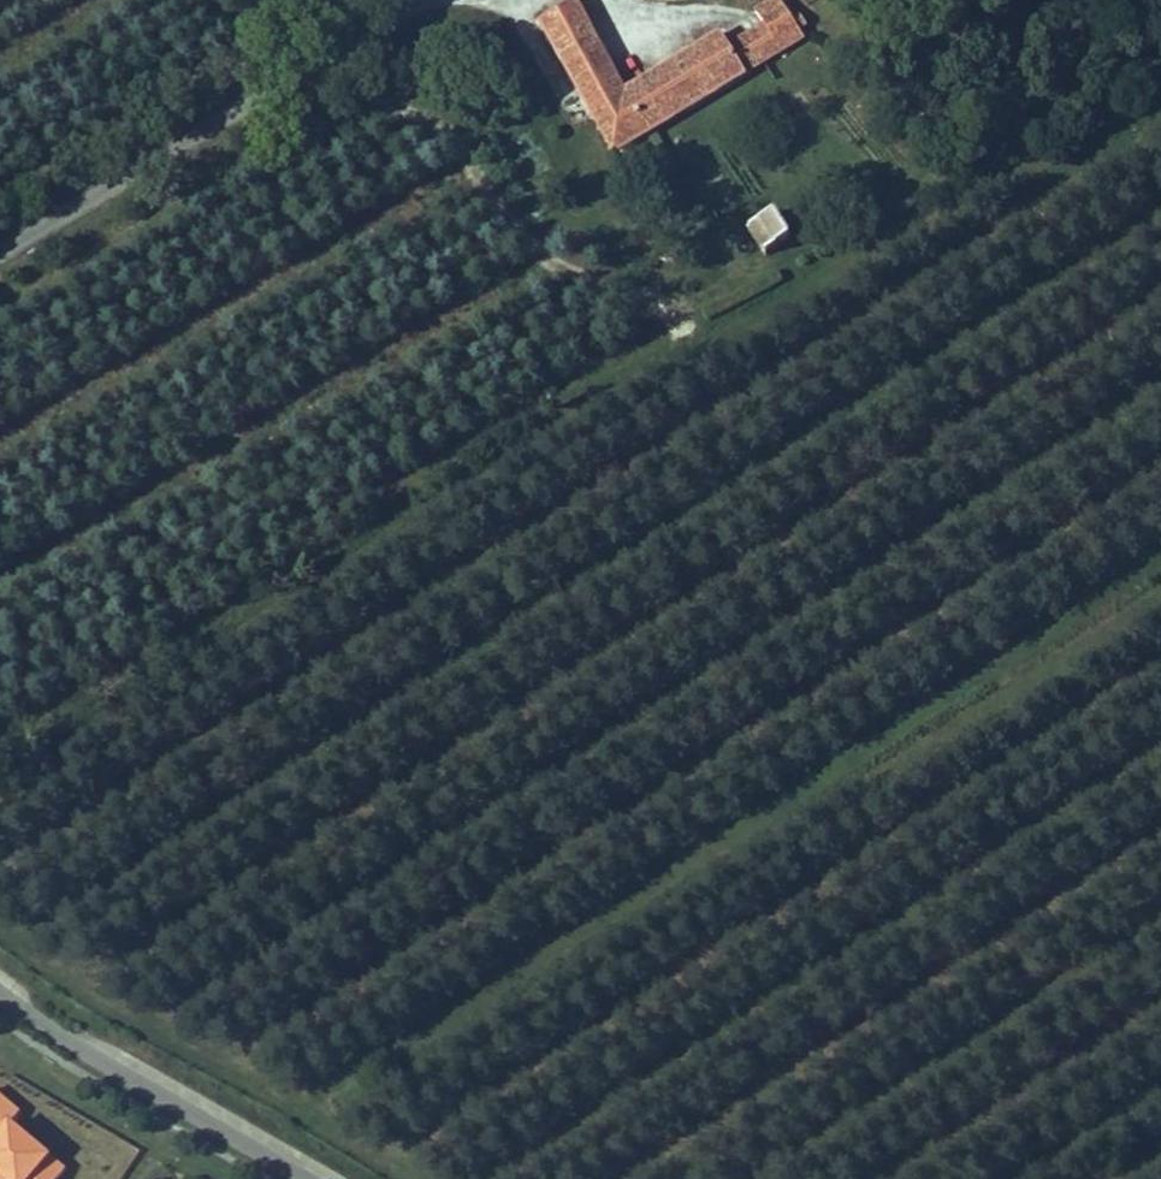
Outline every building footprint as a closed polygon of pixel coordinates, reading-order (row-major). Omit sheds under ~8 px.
[(783,0),(776,0),(756,12),(764,25),(780,50),(805,35),(783,0)] [(614,150),(745,71),(730,47),(721,33),(627,92),(575,1),(541,20),(614,150)] [(745,71),(780,50),(764,25),(730,47),(745,71)] [(764,256),(791,238),(774,211),(747,229),(764,256)]
